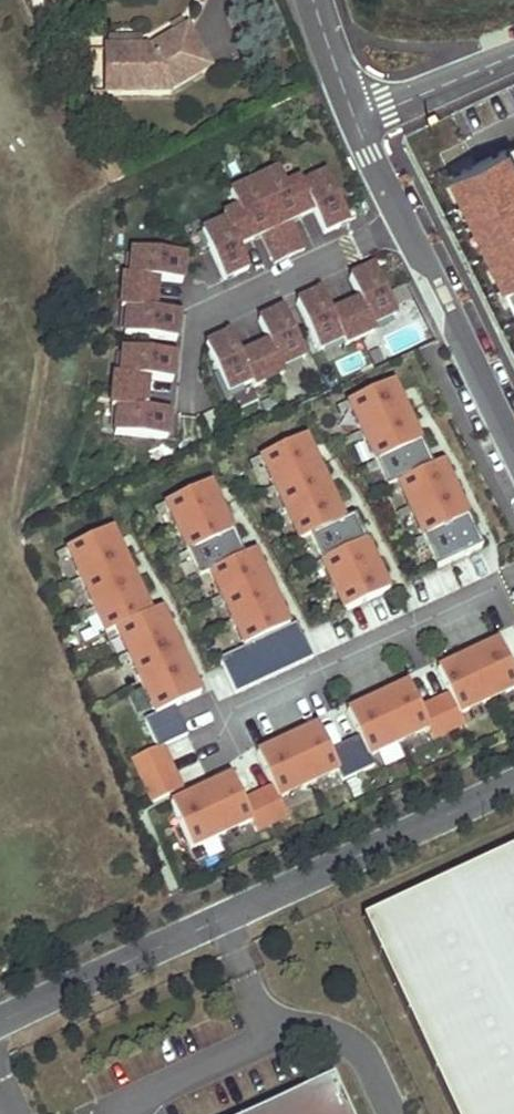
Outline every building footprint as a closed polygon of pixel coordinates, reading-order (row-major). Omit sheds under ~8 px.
[(184,25),(171,32),(175,39),(188,33),(184,25)] [(140,53),(107,52),(106,73),(104,73),(103,97),(167,99),(167,95),(209,74),(188,33),(175,39),(146,54),(140,53)] [(141,44),(107,43),(107,52),(140,53),(141,44)] [(278,171),(254,183),(289,257),(303,250),(291,223),(313,212),(323,233),(348,222),(326,175),(302,186),(299,181),(285,187),(278,171)] [(289,257),(254,183),(229,195),(237,209),(223,216),(225,221),(202,233),(224,280),(248,269),(238,247),(260,236),(273,264),(289,257)] [(184,256),(132,251),(129,277),(123,276),(122,293),(156,296),(157,280),(181,283),(184,256)] [(359,301),(345,307),(360,338),(375,331),(372,325),(396,314),(373,267),(349,279),(359,301)] [(321,292),(296,304),(318,351),(342,340),(345,346),(359,339),(345,307),(331,314),(321,292)] [(156,296),(122,293),(121,309),(126,310),(124,336),(177,341),(179,314),(154,312),(156,296)] [(269,344),(254,350),(269,381),(284,373),(281,368),(305,357),(282,310),(258,322),(269,344)] [(230,334),(205,345),(228,393),(251,382),(254,388),(269,381),(254,350),(240,357),(230,334)] [(114,375),(112,393),(146,395),(148,380),(173,382),(175,354),(123,350),(121,376),(114,375)] [(432,468),(392,383),(348,404),(387,489),(397,484),(437,569),(482,547),(442,463),(432,468)] [(146,395),(112,393),(111,408),(117,409),(115,435),(167,439),(169,413),(145,411),(146,395)] [(345,521),(305,437),(260,458),(300,543),(309,538),(344,612),(389,590),(354,517),(345,521)] [(244,557),(210,484),(166,505),(199,580),(210,575),(243,648),(289,627),(254,553),(244,557)] [(150,615),(111,530),(66,551),(106,636),(116,631),(155,716),(175,706),(200,694),(160,610),(150,615)] [(296,623),(289,627),(243,648),(221,658),(237,693),(312,658),(296,623)] [(438,670),(450,695),(459,715),(513,690),(513,676),(510,667),(499,642),(438,670)] [(408,684),(347,712),(359,737),(368,757),(429,729),(420,709),(408,684)] [(450,695),(420,709),(429,729),(434,739),(463,725),(459,715),(450,695)] [(155,716),(145,721),(158,749),(162,747),(187,736),(175,706),(155,716)] [(318,726),(257,754),(272,787),(278,799),(338,771),(329,751),(318,726)] [(359,737),(329,751),(338,771),(344,781),(373,767),(368,757),(359,737)] [(158,749),(132,760),(152,803),(182,790),(162,747),(158,749)] [(231,776),(171,804),(192,850),(252,822),(243,801),(231,776)] [(272,787),(243,801),(252,822),(258,832),(286,818),(278,799),(272,787)] [(363,919),(454,1113),(513,1113),(513,848),(363,919)] [(334,1077),(253,1113),(351,1113),(334,1077)]
